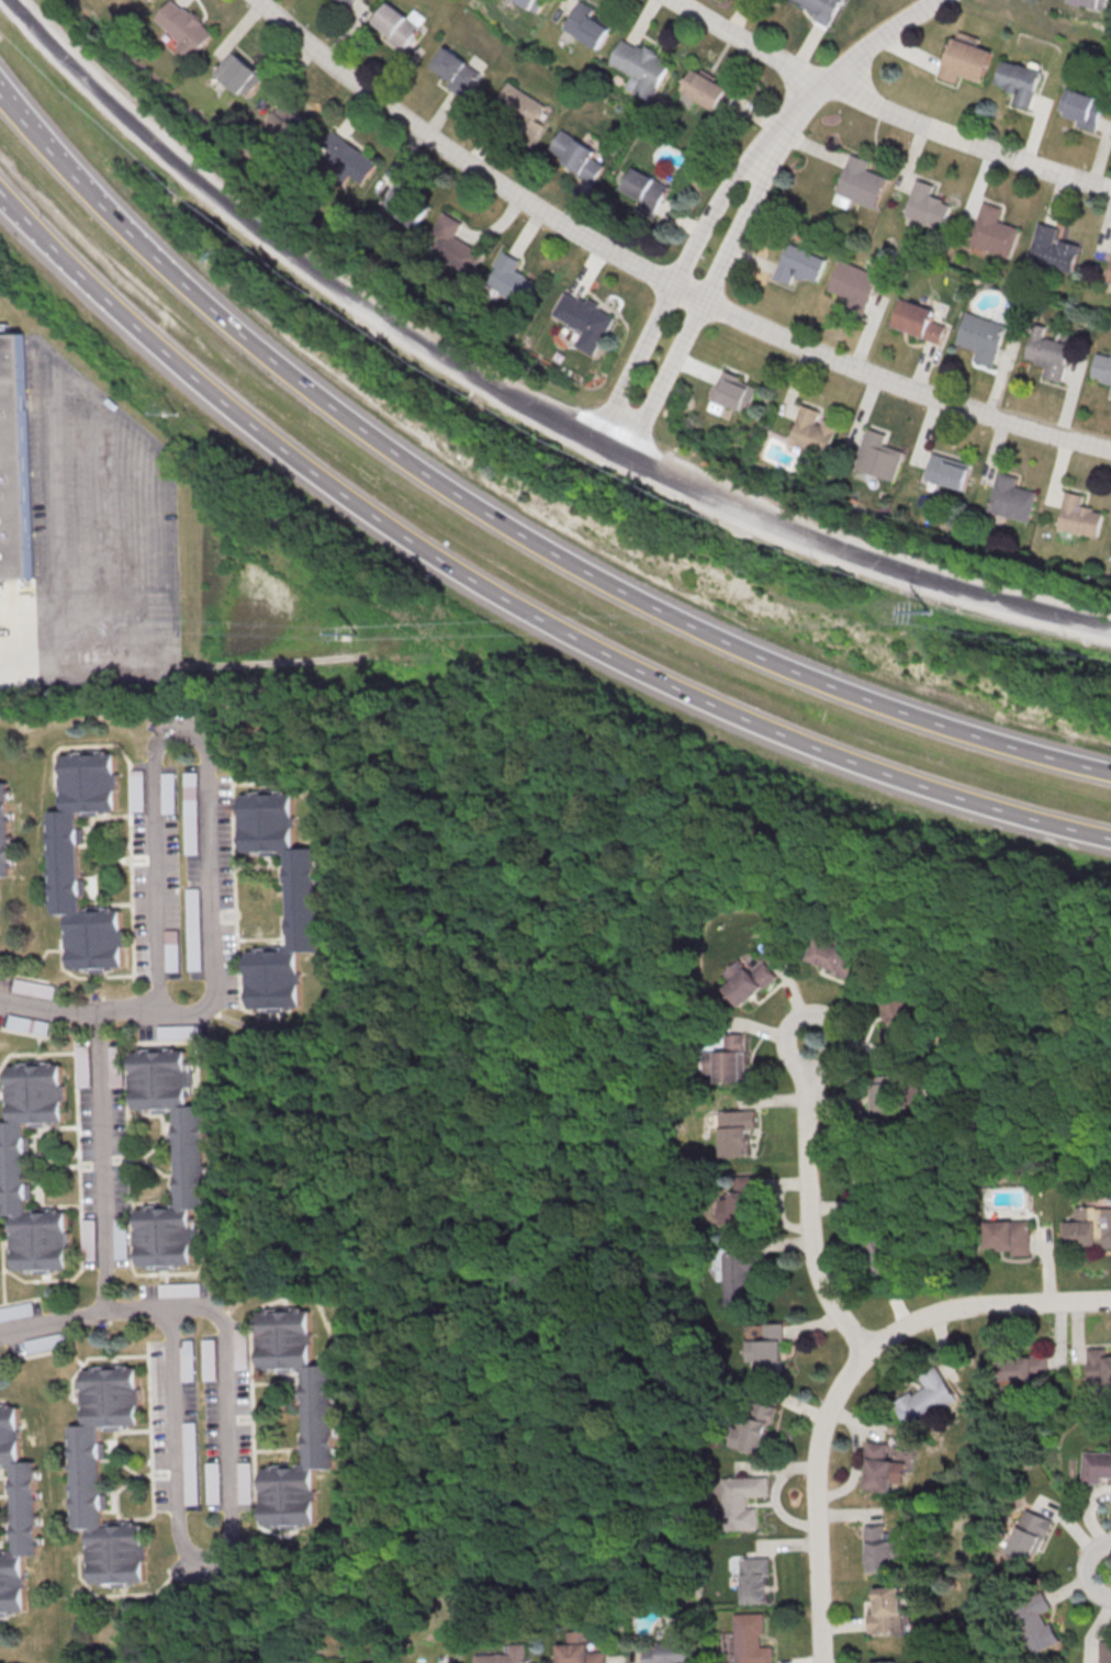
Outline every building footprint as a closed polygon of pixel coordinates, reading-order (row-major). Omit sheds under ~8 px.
[(176,0),(170,0),(153,18),(178,42),(175,46),(189,59),(212,33),(176,0)] [(344,10),(352,0),(331,0),(344,10)] [(536,11),(542,0),(517,0),(536,11)] [(579,0),(562,29),(596,49),(609,27),(590,15),(594,9),(579,0)] [(842,0),(799,0),(803,2),(800,5),(815,13),(812,18),(828,25),(842,0)] [(1102,10),(1105,0),(1065,0),(1102,10)] [(403,49),(427,18),(415,9),(409,17),(390,1),(372,24),(403,49)] [(610,63),(634,74),(627,88),(651,100),(671,61),(623,37),(610,63)] [(991,52),(951,37),(938,76),(956,83),(958,75),(980,82),(991,52)] [(451,81),(447,88),(463,99),(482,72),(446,46),(431,67),(451,81)] [(215,71),(246,97),(264,75),(232,50),(215,71)] [(1001,60),(1015,65),(1017,63),(1041,71),(1033,91),(1035,91),(1030,109),(1011,102),(1014,92),(1003,89),(1005,87),(994,82),(1001,60)] [(681,94),(731,114),(741,89),(691,68),(681,94)] [(1063,87),(1077,91),(1078,89),(1102,95),(1097,115),(1099,115),(1095,134),(1075,128),(1078,119),(1067,115),(1067,113),(1056,111),(1063,87)] [(608,157),(562,129),(548,153),(594,181),(608,157)] [(362,184),(378,161),(334,130),(317,152),(362,184)] [(850,154),(833,193),(873,210),(887,178),(866,169),(869,161),(850,154)] [(660,208),(671,185),(634,167),(623,190),(660,208)] [(916,179),(901,216),(941,231),(951,205),(941,202),(942,200),(929,194),(932,186),(916,179)] [(421,225),(430,196),(393,185),(384,213),(421,225)] [(981,201),(966,244),(1006,258),(1017,228),(997,221),(1001,209),(981,201)] [(485,253),(456,234),(463,223),(445,212),(429,235),(439,241),(433,252),(470,276),(485,253)] [(1027,260),(1071,273),(1080,246),(1057,239),(1060,228),(1038,222),(1027,260)] [(828,258),(788,242),(773,278),(790,285),(795,275),(817,284),(828,258)] [(518,271),(523,260),(502,250),(486,286),(527,304),(537,280),(518,271)] [(839,260),(878,277),(863,315),(844,307),(848,299),(827,290),(839,260)] [(552,317),(582,329),(575,347),(595,355),(613,311),(563,291),(552,317)] [(900,297),(890,327),(941,343),(947,325),(935,321),(939,310),(900,297)] [(965,312),(1006,325),(991,367),(973,360),(976,350),(954,342),(965,312)] [(1033,323),(1045,326),(1041,338),(1045,339),(1045,338),(1070,346),(1058,381),(1041,375),(1044,366),(1022,359),(1033,323)] [(40,578),(0,580),(0,325),(11,324),(11,335),(31,334),(40,578)] [(1110,357),(1110,355),(1110,395),(1108,394),(1110,384),(1099,382),(1100,379),(1089,377),(1096,353),(1110,357)] [(720,412),(723,404),(749,413),(759,382),(722,370),(709,409),(720,412)] [(824,457),(786,443),(800,404),(818,411),(813,423),(820,426),(823,418),(837,424),(824,457)] [(893,482),(852,468),(865,429),(885,436),(882,445),(902,451),(893,482)] [(923,489),(939,493),(941,484),(965,489),(971,463),(932,453),(923,489)] [(1028,523),(986,512),(996,472),(1015,477),(1013,486),(1035,492),(1028,523)] [(1055,538),(1072,541),(1073,532),(1098,536),(1103,510),(1082,506),(1084,494),(1063,491),(1055,538)] [(115,751),(60,754),(64,811),(48,810),(53,915),(68,914),(70,970),(125,969),(122,909),(83,911),(78,814),(119,811),(115,751)] [(144,771),(133,771),(133,810),(144,810),(144,771)] [(164,813),(176,813),(176,773),(164,773),(164,813)] [(198,773),(186,773),(186,806),(198,806),(198,773)] [(14,876),(0,876),(0,782),(9,782),(14,876)] [(242,794),(295,793),(295,847),(316,846),(322,952),(299,952),(301,1008),(247,1009),(246,948),(289,948),(287,853),(245,855),(242,794)] [(180,931),(166,931),(166,970),(180,970),(180,931)] [(863,953),(816,937),(807,962),(854,978),(863,953)] [(723,988),(743,1008),(778,975),(762,959),(752,968),(742,957),(724,974),(731,981),(723,988)] [(57,986),(17,978),(14,991),(54,998),(57,986)] [(885,1001),(888,1027),(884,1027),(886,1046),(916,1043),(911,998),(885,1001)] [(48,1034),(50,1021),(11,1014),(8,1027),(48,1034)] [(747,1034),(726,1034),(726,1048),(717,1048),(717,1080),(747,1080),(747,1034)] [(77,1046),(77,1086),(90,1086),(90,1045),(77,1046)] [(131,1054),(138,1053),(138,1049),(148,1049),(148,1053),(164,1052),(164,1049),(173,1048),(173,1052),(183,1052),(186,1106),(201,1105),(205,1209),(190,1210),(192,1265),(181,1266),(181,1268),(145,1269),(145,1267),(137,1267),(136,1210),(176,1209),(171,1109),(133,1110),(131,1054)] [(52,1065),(52,1061),(42,1063),(42,1066),(26,1066),(26,1063),(16,1064),(16,1066),(7,1067),(9,1122),(0,1122),(0,1185),(1,1216),(11,1216),(12,1235),(7,1235),(7,1250),(12,1250),(13,1271),(23,1270),(23,1274),(59,1273),(59,1269),(67,1269),(65,1212),(26,1213),(23,1123),(61,1121),(59,1065),(52,1065)] [(905,1083),(875,1083),(875,1105),(905,1105),(905,1083)] [(723,1155),(757,1155),(756,1110),(723,1111),(723,1155)] [(724,1225),(757,1225),(757,1191),(731,1191),(731,1203),(724,1203),(724,1225)] [(1080,1206),(1080,1219),(1064,1219),(1064,1249),(1110,1249),(1110,1206),(1080,1206)] [(115,1257),(128,1257),(128,1218),(115,1218),(115,1257)] [(84,1220),(84,1260),(96,1260),(96,1220),(84,1220)] [(1032,1256),(1032,1220),(986,1220),(986,1246),(1004,1246),(1004,1256),(1032,1256)] [(862,1232),(866,1268),(896,1266),(893,1229),(862,1232)] [(753,1253),(726,1253),(726,1296),(753,1296),(753,1253)] [(34,1315),(33,1304),(0,1307),(0,1319),(34,1315)] [(258,1311),(311,1310),(313,1366),(334,1364),(337,1468),(315,1469),(317,1526),(266,1527),(263,1467),(306,1467),(303,1372),(260,1373),(258,1311)] [(787,1323),(766,1323),(766,1338),(759,1338),(759,1369),(787,1369),(787,1323)] [(1089,1348),(1090,1384),(1110,1384),(1110,1348),(1089,1348)] [(998,1381),(1049,1381),(1049,1355),(998,1355),(998,1381)] [(960,1400),(941,1365),(921,1376),(926,1386),(897,1401),(911,1427),(960,1400)] [(91,1583),(90,1527),(75,1528),(71,1425),(86,1424),(85,1369),(139,1367),(141,1425),(100,1426),(105,1526),(144,1524),(147,1581),(91,1583)] [(776,1407),(751,1401),(740,1449),(766,1454),(776,1407)] [(27,1610),(25,1554),(41,1553),(36,1460),(21,1460),(19,1406),(0,1407),(0,1465),(4,1464),(8,1553),(0,1553),(0,1611),(27,1610)] [(863,1490),(896,1492),(898,1460),(888,1460),(889,1443),(867,1441),(863,1490)] [(1103,1485),(1104,1478),(1110,1478),(1110,1452),(1083,1451),(1082,1485),(1103,1485)] [(241,1503),(254,1503),(254,1462),(241,1462),(241,1503)] [(210,1502),(221,1502),(221,1463),(210,1463),(210,1502)] [(722,1477),(722,1529),(758,1529),(758,1502),(769,1502),(768,1476),(722,1477)] [(1054,1520),(1027,1509),(1009,1551),(1036,1562),(1054,1520)] [(866,1527),(867,1573),(897,1572),(896,1539),(886,1540),(885,1526),(866,1527)] [(770,1603),(770,1558),(741,1558),(741,1603),(770,1603)] [(870,1587),(870,1633),(904,1632),(904,1586),(870,1587)] [(1053,1609),(1046,1591),(1015,1603),(1035,1654),(1058,1644),(1045,1612),(1053,1609)] [(735,1662),(774,1662),(774,1643),(763,1643),(762,1613),(734,1613),(735,1662)] [(606,1652),(590,1652),(589,1631),(567,1631),(568,1643),(558,1643),(558,1662),(606,1662),(606,1652)] [(696,1641),(685,1641),(685,1631),(665,1631),(666,1643),(646,1643),(646,1662),(696,1662),(696,1641)] [(1101,1641),(1101,1662),(1110,1662),(1110,1641),(1101,1641)] [(523,1644),(523,1662),(473,1662),(473,1656),(507,1654),(506,1644),(523,1644)]
